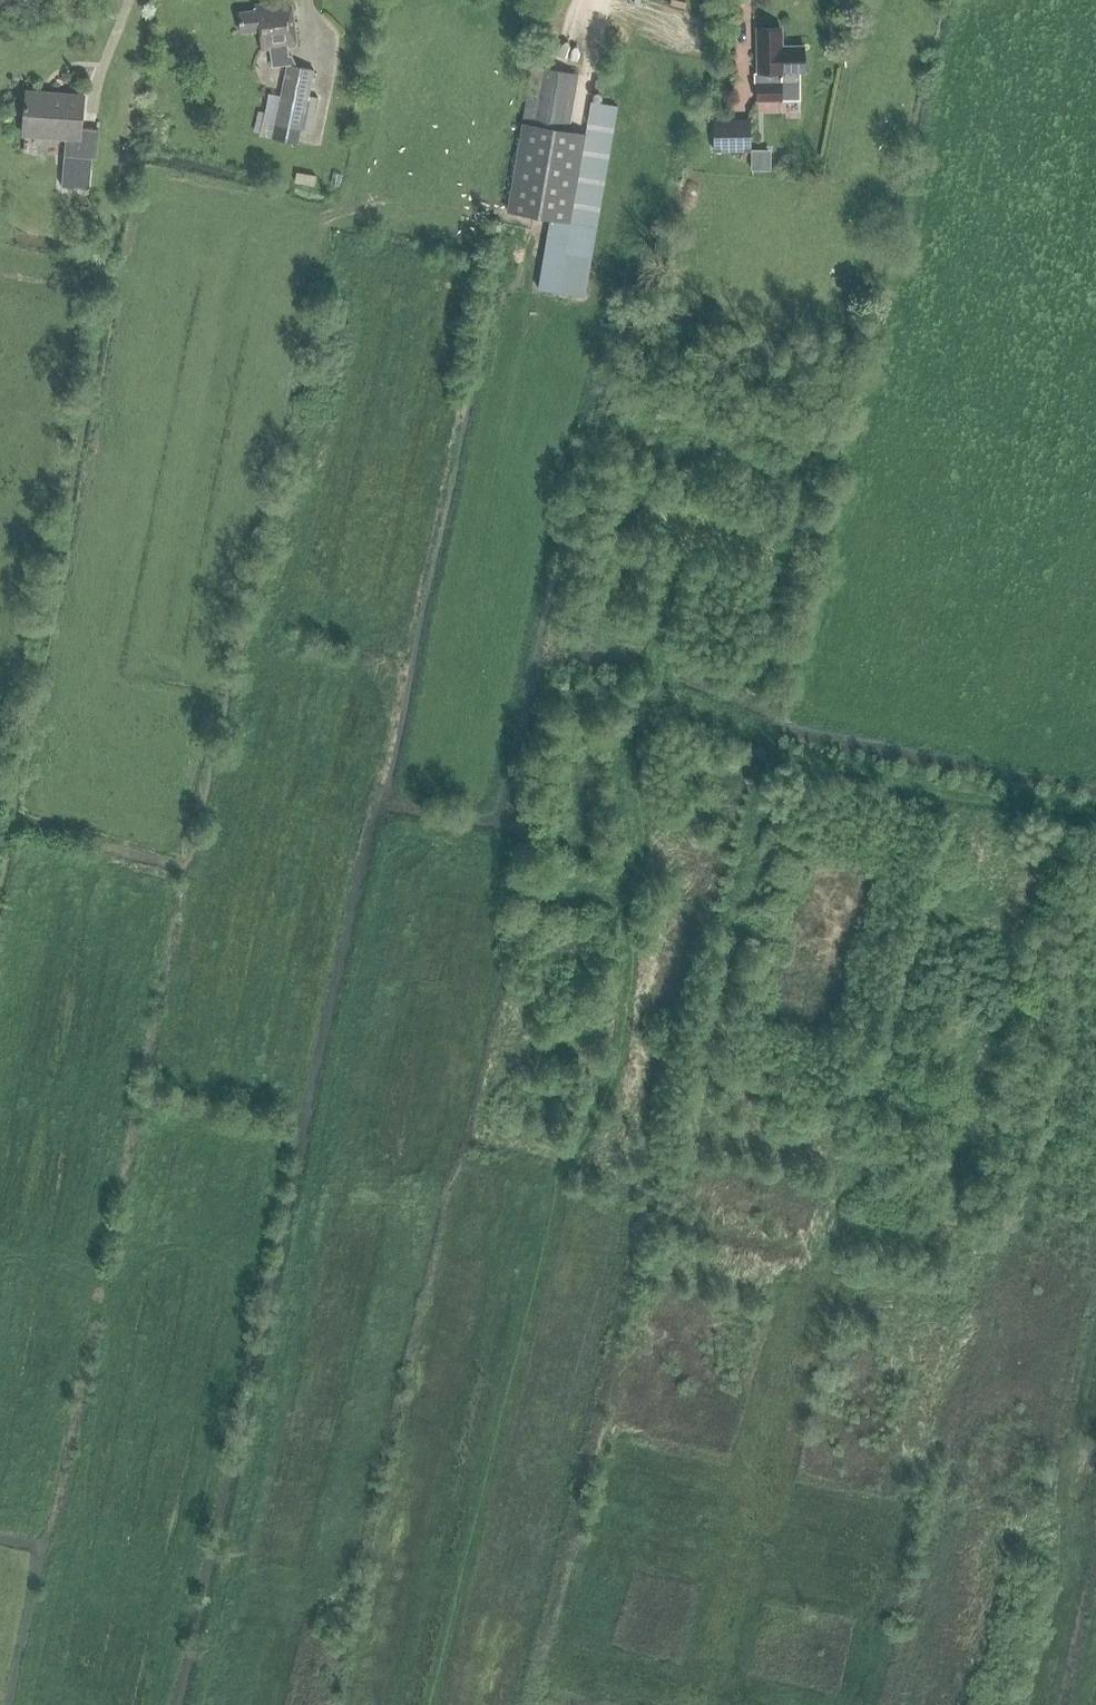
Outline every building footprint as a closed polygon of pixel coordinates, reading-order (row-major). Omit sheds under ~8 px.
[(254,11),(238,12),(240,32),(259,30),(261,50),(270,49),(272,65),(291,63),(292,64),(295,64),(291,55),(288,56),(287,46),(296,45),(291,1),(254,5),(254,11)] [(800,100),(800,83),(799,73),(804,73),(804,46),(779,46),(779,28),(758,28),(759,47),(756,47),(757,83),(756,83),(756,101),(800,100)] [(314,69),(287,64),(277,107),(305,113),(314,69)] [(590,102),(585,133),(568,130),(578,74),(533,66),(507,212),(597,228),(618,106),(590,102)] [(595,78),(593,90),(602,91),(604,80),(595,78)] [(81,128),(83,96),(49,93),(48,99),(25,97),(23,134),(66,138),(62,187),(89,189),(92,157),(96,158),(98,130),(81,128)] [(750,151),(749,118),(713,118),(713,152),(750,151)] [(774,165),(772,146),(754,147),(755,166),(774,165)]
